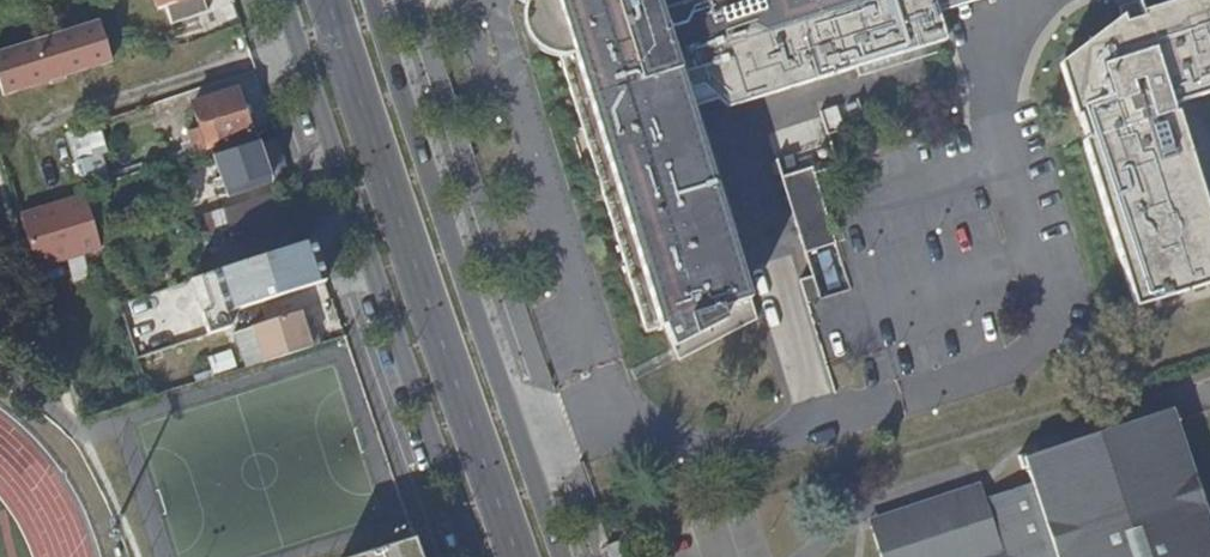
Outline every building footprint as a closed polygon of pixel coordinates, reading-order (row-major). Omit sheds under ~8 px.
[(39,38),(57,33),(53,19),(47,0),(27,0),(39,38)] [(158,8),(165,5),(170,21),(206,10),(203,0),(155,0),(158,8)] [(537,8),(527,11),(532,32),(541,30),(548,52),(557,64),(563,66),(583,130),(646,341),(660,337),(682,381),(758,358),(685,108),(679,87),(697,81),(694,70),(722,61),(726,71),(757,61),(768,68),(783,64),(800,122),(949,77),(928,8),(936,6),(934,0),(541,0),(537,8)] [(1081,4),(1086,20),(1056,59),(1089,162),(1086,163),(1126,296),(1209,270),(1209,246),(1177,145),(1181,144),(1168,101),(1164,103),(1162,95),(1209,80),(1209,0),(1135,0),(1104,9),(1102,0),(1093,0),(1081,4)] [(53,19),(57,33),(66,30),(61,17),(53,19)] [(0,51),(0,84),(4,98),(120,65),(107,20),(0,51)] [(197,151),(227,142),(226,138),(253,130),(248,114),(254,113),(250,100),(244,102),(239,86),(199,98),(204,116),(200,117),(201,124),(190,127),(197,151)] [(109,149),(99,119),(66,129),(84,186),(112,178),(104,151),(109,149)] [(256,136),(214,150),(227,193),(270,180),(256,136)] [(780,160),(803,253),(836,245),(813,151),(780,160)] [(277,249),(261,194),(180,219),(186,238),(217,229),(218,232),(228,229),(238,261),(277,249)] [(96,229),(101,244),(121,237),(166,224),(161,209),(96,229)] [(211,322),(331,292),(319,244),(199,275),(211,322)] [(118,301),(136,358),(170,348),(163,326),(156,303),(168,299),(164,287),(118,301)] [(163,326),(170,348),(208,336),(201,313),(163,326)] [(250,328),(261,362),(309,347),(298,313),(250,328)] [(232,350),(209,356),(214,373),(237,367),(232,350)] [(1172,419),(1178,416),(1173,400),(1149,409),(1150,413),(1036,450),(1035,446),(1012,454),(1018,471),(1021,470),(1025,481),(1003,488),(978,498),(975,490),(864,526),(874,556),(1209,556),(1209,537),(1172,419)] [(864,526),(975,490),(973,484),(863,521),(864,526)] [(415,537),(349,556),(421,556),(415,537)]
